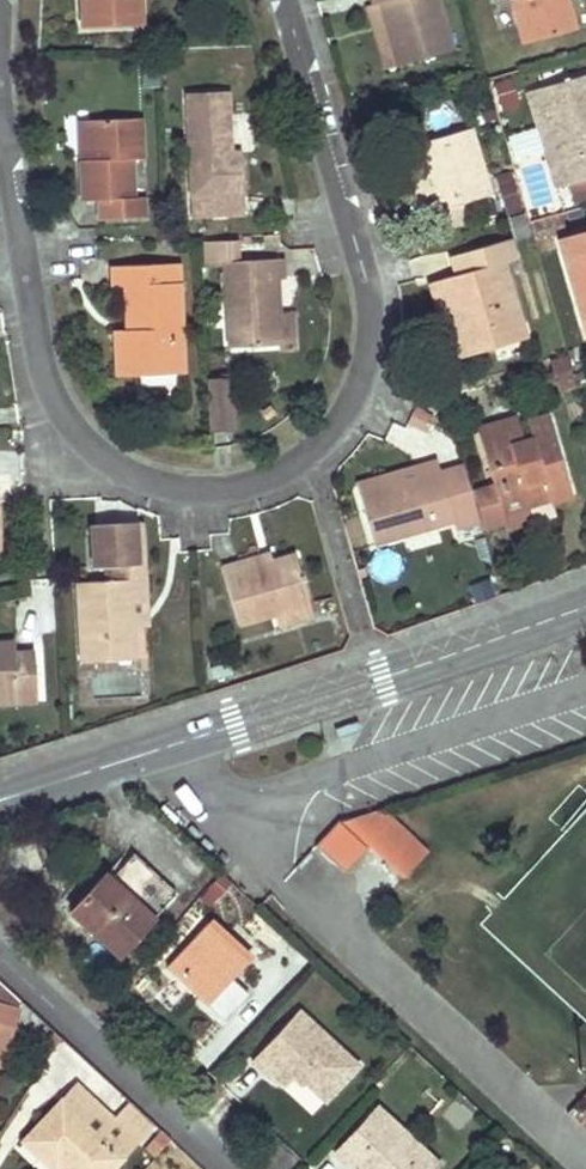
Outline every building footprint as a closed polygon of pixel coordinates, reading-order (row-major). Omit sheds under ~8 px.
[(83,29),(143,26),(142,0),(82,0),(83,29)] [(379,1),(381,7),(388,6),(394,29),(388,31),(399,66),(453,50),(438,0),(379,0),(379,1)] [(522,45),(571,31),(562,0),(507,0),(522,45)] [(571,31),(580,28),(572,0),(562,0),(571,31)] [(374,37),(385,71),(399,66),(388,31),(381,7),(379,1),(364,6),(374,37)] [(381,7),(388,31),(394,29),(388,6),(381,7)] [(541,89),(563,163),(549,167),(555,186),(568,183),(585,177),(585,76),(541,89)] [(511,81),(492,87),(500,115),(520,109),(511,81)] [(563,163),(541,89),(527,94),(549,167),(563,163)] [(231,123),(231,91),(190,92),(194,215),(245,213),(243,152),(232,151),(231,123)] [(143,159),(141,119),(89,121),(91,161),(83,161),(83,179),(83,202),(103,201),(104,219),(142,219),(142,198),(133,198),(132,160),(143,159)] [(91,161),(89,121),(83,121),(83,161),(91,161)] [(492,195),(472,128),(402,148),(405,156),(410,173),(429,167),(436,190),(431,192),(438,211),(465,203),(492,195)] [(429,167),(410,173),(416,196),(431,192),(436,190),(429,167)] [(568,183),(573,201),(585,197),(585,177),(568,183)] [(515,182),(499,187),(509,217),(511,216),(522,213),(524,212),(515,182)] [(465,203),(438,211),(444,230),(470,222),(465,203)] [(522,213),(511,216),(518,239),(529,236),(522,213)] [(563,236),(558,218),(533,225),(539,246),(552,242),(551,239),(563,236)] [(558,243),(560,247),(585,329),(585,234),(558,243)] [(220,239),(221,263),(226,263),(241,262),(240,237),(220,239)] [(220,239),(202,240),(203,264),(221,263),(220,239)] [(457,278),(443,283),(464,356),(494,346),(490,336),(524,325),(505,266),(516,262),(510,242),(475,252),(480,272),(457,278)] [(554,250),(552,242),(539,246),(542,254),(554,250)] [(475,252),(452,258),(457,278),(480,272),(475,252)] [(241,262),(226,263),(230,348),(281,346),(276,281),(283,280),(282,260),(241,262)] [(180,375),(178,265),(115,266),(115,287),(127,287),(128,312),(128,330),(119,331),(119,353),(133,353),(132,376),(180,375)] [(284,297),(283,280),(276,281),(281,346),(281,350),(301,350),(298,314),(286,314),(284,297)] [(464,356),(443,283),(430,287),(442,329),(451,361),(464,356)] [(524,325),(490,336),(494,346),(527,336),(524,325)] [(133,353),(119,353),(120,377),(132,376),(133,353)] [(573,379),(567,358),(552,362),(558,383),(573,379)] [(576,388),(573,379),(558,383),(560,392),(576,388)] [(208,388),(209,431),(231,431),(229,387),(208,388)] [(413,417),(432,425),(435,418),(428,414),(431,408),(418,403),(413,417)] [(502,519),(501,513),(529,506),(527,496),(549,491),(552,502),(573,497),(549,416),(529,421),(533,438),(525,441),(511,444),(504,421),(492,424),(477,428),(493,484),(473,489),(482,525),(502,519)] [(409,424),(429,433),(432,425),(413,417),(409,424)] [(519,417),(504,421),(511,444),(525,441),(519,417)] [(364,492),(443,471),(440,459),(382,475),(361,481),(364,492)] [(458,520),(460,529),(479,525),(462,465),(443,471),(364,492),(378,542),(458,520)] [(552,502),(549,491),(527,496),(529,506),(501,513),(502,519),(504,526),(555,513),(552,502)] [(110,580),(79,582),(83,663),(136,660),(134,627),(148,626),(143,524),(127,525),(108,526),(110,566),(110,580)] [(110,566),(108,526),(91,527),(93,567),(110,566)] [(274,561),(272,553),(245,561),(247,569),(274,561)] [(311,603),(297,555),(274,561),(247,569),(245,561),(236,563),(224,567),(240,623),(276,613),(311,603)] [(280,628),(315,618),(311,603),(276,613),(280,628)] [(0,644),(0,697),(38,694),(35,653),(16,653),(15,643),(5,644),(0,644)] [(334,825),(310,851),(337,877),(362,851),(397,886),(423,860),(376,814),(336,827),(334,825)] [(103,876),(72,910),(120,954),(174,894),(131,856),(108,880),(103,876)] [(212,908),(232,884),(219,873),(198,897),(212,908)] [(207,922),(165,967),(222,1020),(247,993),(233,979),(244,966),(221,944),(225,939),(207,922)] [(225,939),(221,944),(244,966),(249,961),(225,939)] [(1,1067),(21,999),(0,981),(0,1067),(1,1067)] [(298,1010),(252,1061),(268,1075),(270,1072),(286,1087),(297,1075),(311,1088),(326,1101),(359,1066),(298,1010)] [(109,1118),(74,1085),(59,1101),(94,1133),(109,1118)] [(572,1112),(585,1125),(585,1096),(572,1112)] [(130,1099),(111,1120),(135,1141),(154,1121),(130,1099)] [(23,1141),(43,1158),(55,1168),(59,1168),(62,1165),(66,1168),(109,1168),(135,1141),(111,1120),(109,1118),(94,1133),(59,1101),(23,1141)] [(336,1156),(348,1168),(351,1168),(357,1164),(362,1168),(437,1168),(440,1166),(378,1110),(336,1156)] [(165,1132),(149,1149),(154,1154),(170,1136),(165,1132)]
